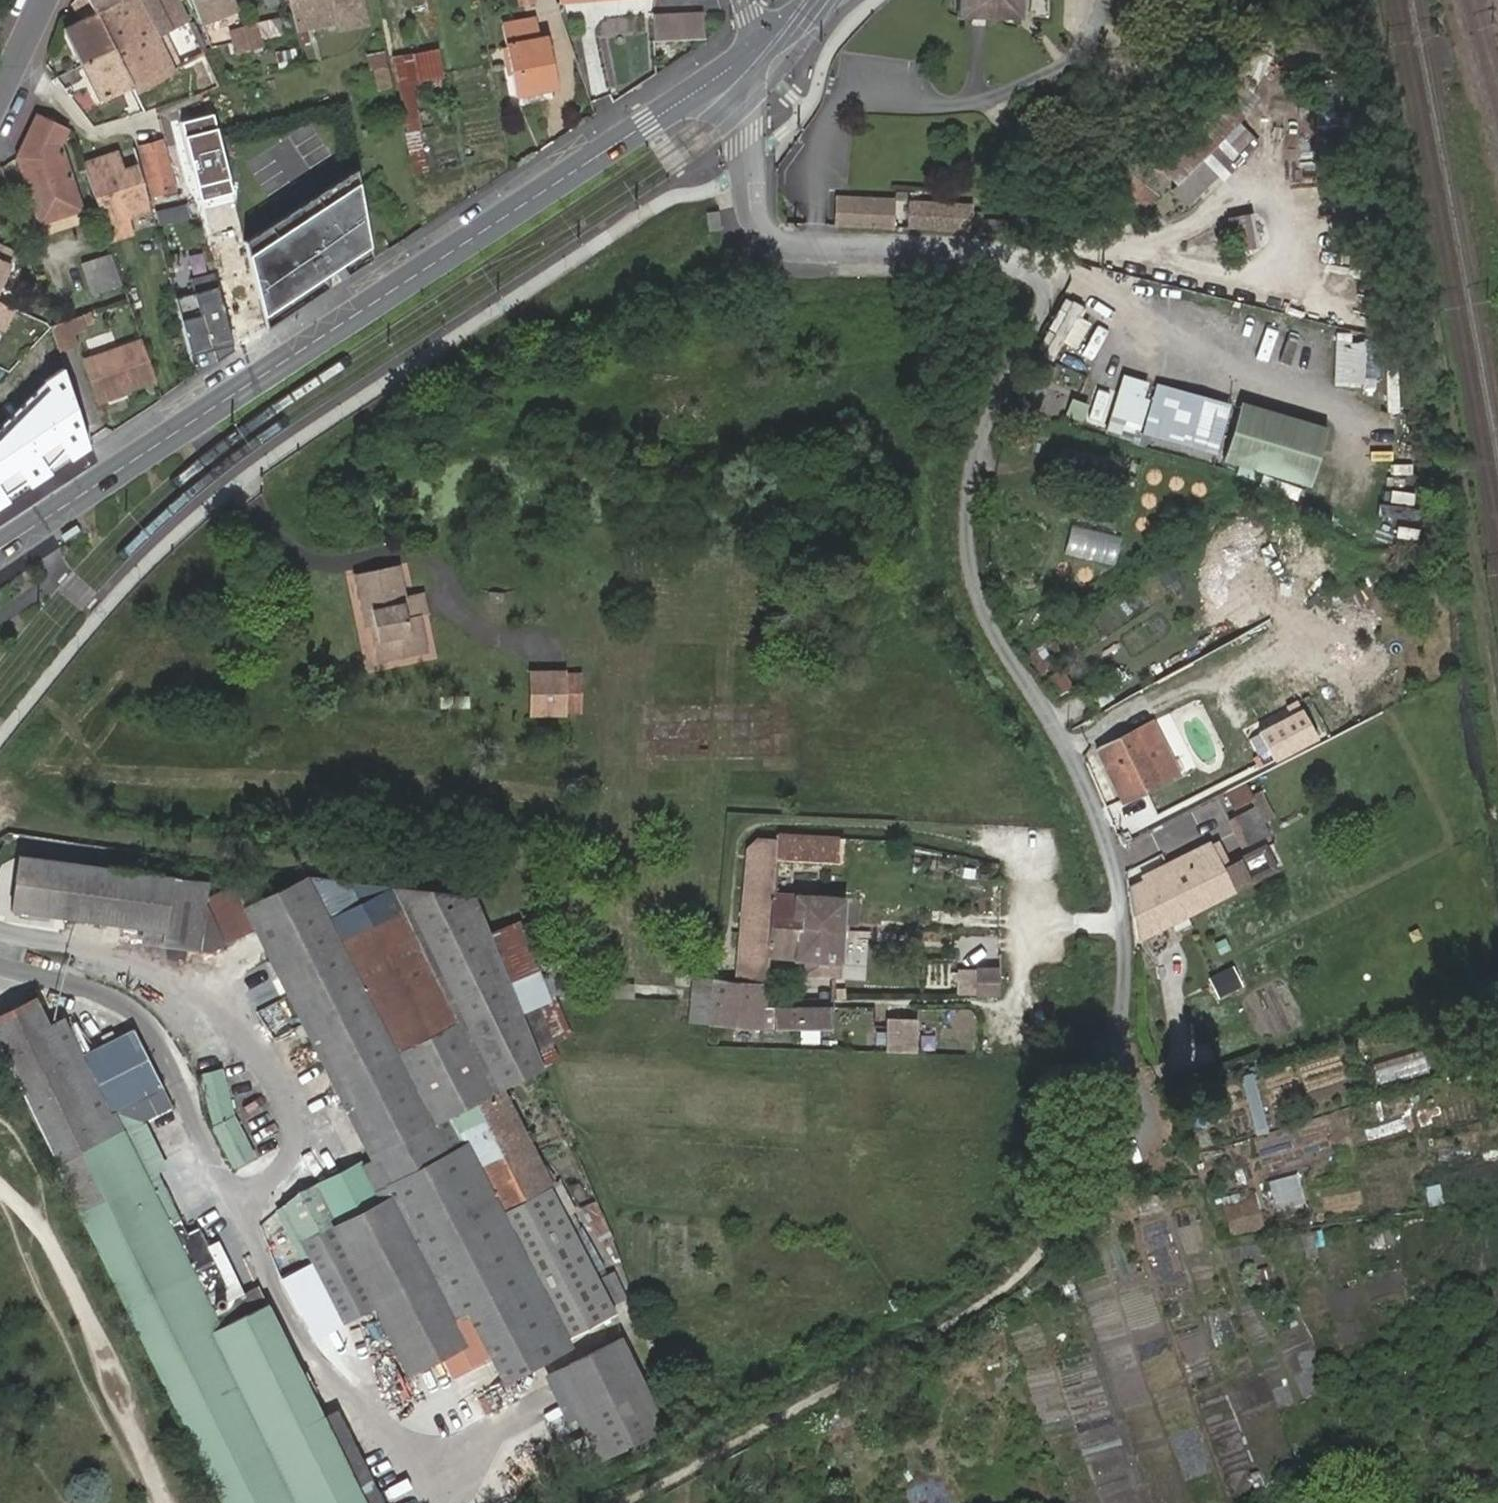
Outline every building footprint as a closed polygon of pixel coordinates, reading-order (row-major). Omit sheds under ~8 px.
[(77,23),(61,31),(79,68),(111,51),(85,0),(78,0),(68,5),(77,23)] [(132,92),(180,67),(174,55),(165,59),(156,40),(135,0),(124,0),(119,3),(117,0),(85,0),(111,51),(129,86),(132,92)] [(156,40),(165,36),(187,24),(185,20),(201,11),(204,20),(235,6),(233,0),(135,0),(156,40)] [(365,25),(360,0),(290,0),(293,17),(296,30),(312,28),(332,24),(333,31),(365,25)] [(956,17),(1018,22),(1019,0),(957,0),(956,17)] [(704,34),(702,16),(650,18),(652,36),(704,34)] [(242,28),(246,41),(296,30),(293,17),(242,28)] [(500,26),(503,45),(536,38),(531,20),(500,26)] [(242,28),(242,27),(228,31),(236,54),(249,49),(246,41),(242,28)] [(296,30),(300,45),(315,42),(312,28),(296,30)] [(165,59),(174,55),(165,36),(156,40),(165,59)] [(536,38),(503,45),(512,98),(555,91),(544,37),(536,38)] [(111,51),(79,68),(96,101),(129,86),(111,51)] [(435,53),(413,56),(419,84),(441,80),(435,53)] [(389,91),(384,54),(366,57),(368,74),(375,72),(378,92),(389,91)] [(419,84),(413,56),(392,60),(405,126),(420,123),(414,90),(420,88),(419,84)] [(1202,163),(1241,125),(1256,101),(1221,79),(1211,97),(1147,159),(1176,189),(1171,194),(1188,210),(1218,179),(1202,163)] [(56,147),(65,131),(36,118),(17,160),(38,225),(78,211),(56,147)] [(410,158),(421,156),(416,132),(405,135),(410,158)] [(175,191),(162,143),(138,149),(151,198),(175,191)] [(115,144),(77,156),(97,214),(103,229),(119,225),(115,210),(122,208),(148,200),(136,155),(119,160),(115,144)] [(425,173),(421,156),(410,158),(407,158),(411,176),(425,173)] [(1130,164),(1107,186),(1149,213),(1166,186),(1130,164)] [(357,172),(246,245),(259,299),(266,330),(329,288),(324,279),(337,271),(342,279),(371,260),(357,172)] [(867,228),(890,229),(891,202),(869,200),(867,228)] [(941,231),(968,232),(969,217),(969,205),(905,202),(905,230),(916,230),(941,231)] [(126,223),(122,208),(115,210),(119,225),(126,223)] [(1231,243),(1261,247),(1265,215),(1236,211),(1231,243)] [(715,216),(704,216),(705,235),(717,235),(715,216)] [(0,248),(0,284),(14,254),(0,248)] [(112,262),(78,272),(90,305),(122,296),(112,262)] [(213,277),(192,283),(195,297),(175,302),(188,350),(205,346),(206,352),(213,350),(214,352),(217,365),(234,354),(213,277)] [(1095,314),(1064,298),(1038,349),(1058,359),(1067,341),(1078,347),(1095,314)] [(1,334),(12,313),(0,307),(0,333),(1,334)] [(84,343),(79,316),(54,321),(59,347),(84,343)] [(266,330),(245,336),(246,344),(266,332),(266,330)] [(1361,381),(1362,335),(1337,335),(1336,380),(1361,381)] [(156,383),(143,345),(92,362),(104,402),(156,383)] [(188,350),(191,359),(214,352),(213,350),(206,352),(205,346),(188,350)] [(1021,403),(1041,411),(1058,363),(1037,356),(1021,403)] [(98,404),(104,402),(92,362),(85,364),(98,404)] [(1107,433),(1120,395),(1097,388),(1084,426),(1107,433)] [(1198,410),(1201,401),(1158,389),(1144,435),(1213,456),(1224,418),(1198,410)] [(1226,409),(1201,401),(1198,410),(1224,418),(1226,409)] [(1321,429),(1237,404),(1220,462),(1304,487),(1321,429)] [(1103,491),(1111,461),(1062,448),(1055,479),(1103,491)] [(1127,564),(1134,533),(1074,520),(1067,550),(1127,564)] [(368,627),(376,664),(426,655),(420,619),(429,617),(424,593),(406,596),(399,565),(353,574),(361,613),(371,611),(374,626),(368,627)] [(371,611),(361,613),(364,628),(368,627),(374,626),(371,611)] [(1052,638),(1029,655),(1041,675),(1064,659),(1052,638)] [(1059,712),(1080,698),(1063,668),(1047,678),(1048,681),(1042,684),(1059,712)] [(565,711),(565,673),(565,671),(528,671),(527,717),(564,718),(565,711)] [(581,674),(565,673),(565,711),(580,711),(581,674)] [(1275,759),(1318,734),(1300,701),(1256,726),(1275,759)] [(1102,749),(1127,802),(1160,786),(1149,765),(1166,757),(1151,724),(1147,726),(1102,749)] [(1120,806),(1127,802),(1102,749),(1094,752),(1120,806)] [(1149,765),(1160,786),(1177,779),(1166,757),(1149,765)] [(1240,761),(1214,775),(1222,789),(1248,775),(1240,761)] [(1249,798),(1242,786),(1225,795),(1233,812),(1251,802),(1249,798)] [(1272,816),(1260,793),(1249,798),(1251,802),(1254,808),(1261,821),(1272,816)] [(1254,808),(1229,820),(1236,834),(1243,831),(1248,842),(1267,833),(1261,821),(1254,808)] [(1236,834),(1242,845),(1248,842),(1243,831),(1236,834)] [(709,983),(706,1028),(827,1033),(827,1015),(763,1013),(764,963),(801,965),(801,978),(838,979),(838,966),(840,965),(843,901),(774,896),(776,859),(839,864),(841,842),(775,837),(774,844),(772,869),(746,867),(733,984),(709,983)] [(1229,865),(1218,842),(1209,846),(1221,869),(1229,865)] [(774,844),(758,843),(746,853),(746,867),(772,869),(774,844)] [(1269,866),(1250,876),(1254,883),(1279,870),(1266,843),(1240,855),(1242,858),(1244,862),(1262,853),(1269,866)] [(1125,893),(1133,944),(1229,892),(1250,880),(1240,859),(1217,871),(1204,846),(1142,880),(1145,886),(1125,893)] [(165,934),(174,877),(174,875),(17,854),(9,911),(141,931),(165,934)] [(313,876),(312,876),(262,902),(246,911),(241,913),(247,927),(249,928),(369,1165),(498,1099),(496,1095),(541,1071),(526,1032),(519,1013),(489,936),(475,899),(313,876)] [(199,952),(207,897),(209,882),(174,877),(165,934),(163,947),(199,952)] [(246,911),(262,902),(251,879),(234,888),(246,911)] [(241,913),(246,911),(234,888),(233,884),(207,897),(199,952),(249,928),(247,927),(241,913)] [(519,1013),(553,999),(561,1000),(553,978),(540,983),(518,925),(489,936),(519,1013)] [(140,943),(163,947),(165,934),(141,931),(140,943)] [(1210,978),(1219,996),(1242,985),(1233,967),(1210,978)] [(980,972),(953,972),(953,998),(980,997),(980,972)] [(999,972),(980,972),(980,997),(999,997),(999,972)] [(688,1028),(706,1028),(709,983),(690,982),(689,1004),(688,1028)] [(526,1032),(541,1071),(557,1063),(551,1045),(568,1037),(553,999),(519,1013),(526,1032)] [(65,1027),(62,1022),(49,1029),(37,1004),(0,1023),(0,1055),(218,1502),(358,1502),(317,1419),(262,1306),(230,1322),(215,1329),(201,1299),(224,1286),(202,1241),(196,1229),(184,1235),(178,1222),(168,1228),(113,1115),(163,1089),(145,1054),(132,1028),(96,1045),(78,1054),(65,1027)] [(919,1020),(889,1020),(889,1021),(889,1053),(919,1053),(919,1020)] [(1425,1071),(1421,1051),(1378,1060),(1382,1080),(1425,1071)] [(221,1068),(199,1074),(214,1126),(233,1117),(221,1068)] [(1252,1072),(1240,1075),(1254,1128),(1267,1125),(1252,1072)] [(172,1107),(163,1089),(113,1115),(168,1228),(178,1222),(155,1173),(164,1169),(142,1121),(172,1107)] [(590,1278),(498,1099),(369,1165),(281,1210),(344,1333),(378,1316),(408,1374),(438,1358),(453,1350),(464,1372),(490,1358),(503,1384),(561,1354),(557,1348),(611,1320),(603,1305),(590,1278)] [(214,1126),(232,1164),(251,1155),(233,1117),(214,1126)] [(1436,1193),(1423,1190),(1422,1192),(1428,1210),(1440,1207),(1436,1193)] [(1254,1199),(1220,1210),(1228,1240),(1262,1232),(1254,1199)] [(1317,1234),(1293,1239),(1295,1253),(1302,1252),(1303,1262),(1321,1258),(1317,1234)] [(212,1236),(202,1241),(224,1286),(234,1281),(212,1236)] [(1367,1252),(1383,1249),(1380,1237),(1365,1240),(1367,1252)] [(610,1269),(590,1278),(603,1305),(623,1295),(610,1269)] [(229,1300),(230,1322),(262,1306),(253,1288),(229,1300)] [(550,1375),(574,1423),(583,1443),(593,1462),(659,1432),(616,1344),(550,1375)] [(453,1350),(438,1358),(449,1380),(464,1372),(453,1350)] [(565,1427),(574,1423),(550,1375),(541,1379),(565,1427)] [(358,1502),(375,1502),(332,1412),(317,1419),(358,1502)] [(593,1462),(583,1443),(570,1449),(580,1469),(593,1462)]
